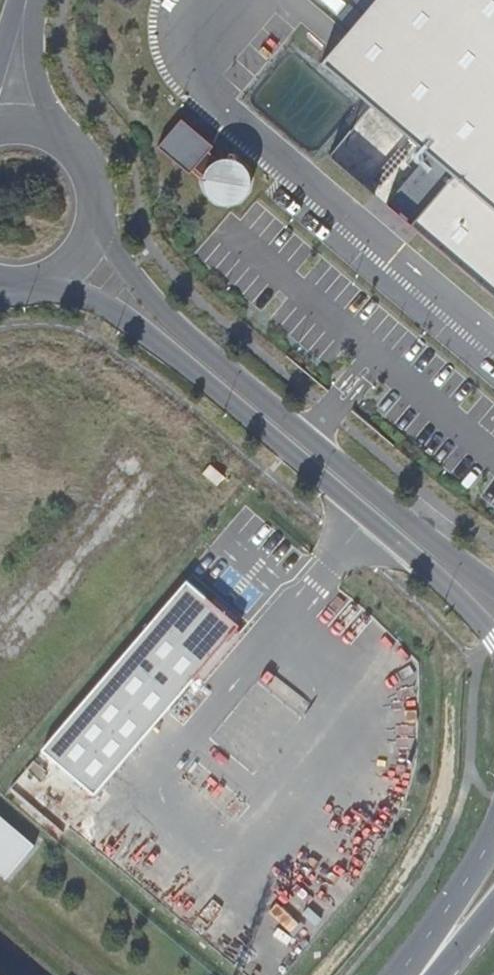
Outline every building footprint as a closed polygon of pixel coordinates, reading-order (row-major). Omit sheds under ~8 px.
[(318,61),(371,104),(330,153),(493,290),(493,0),(369,0),(346,28),(318,61)] [(181,119),(158,146),(189,172),(212,145),(181,119)] [(250,179),(248,172),(244,166),(238,161),(231,159),(224,159),(217,161),(211,166),(207,172),(205,180),(206,187),(209,194),(214,199),(221,203),(228,204),(235,203),(242,199),(247,193),(250,187),(250,179)] [(187,569),(26,755),(81,803),(242,617),(187,569)] [(0,814),(0,871),(7,877),(35,845),(0,814)]
